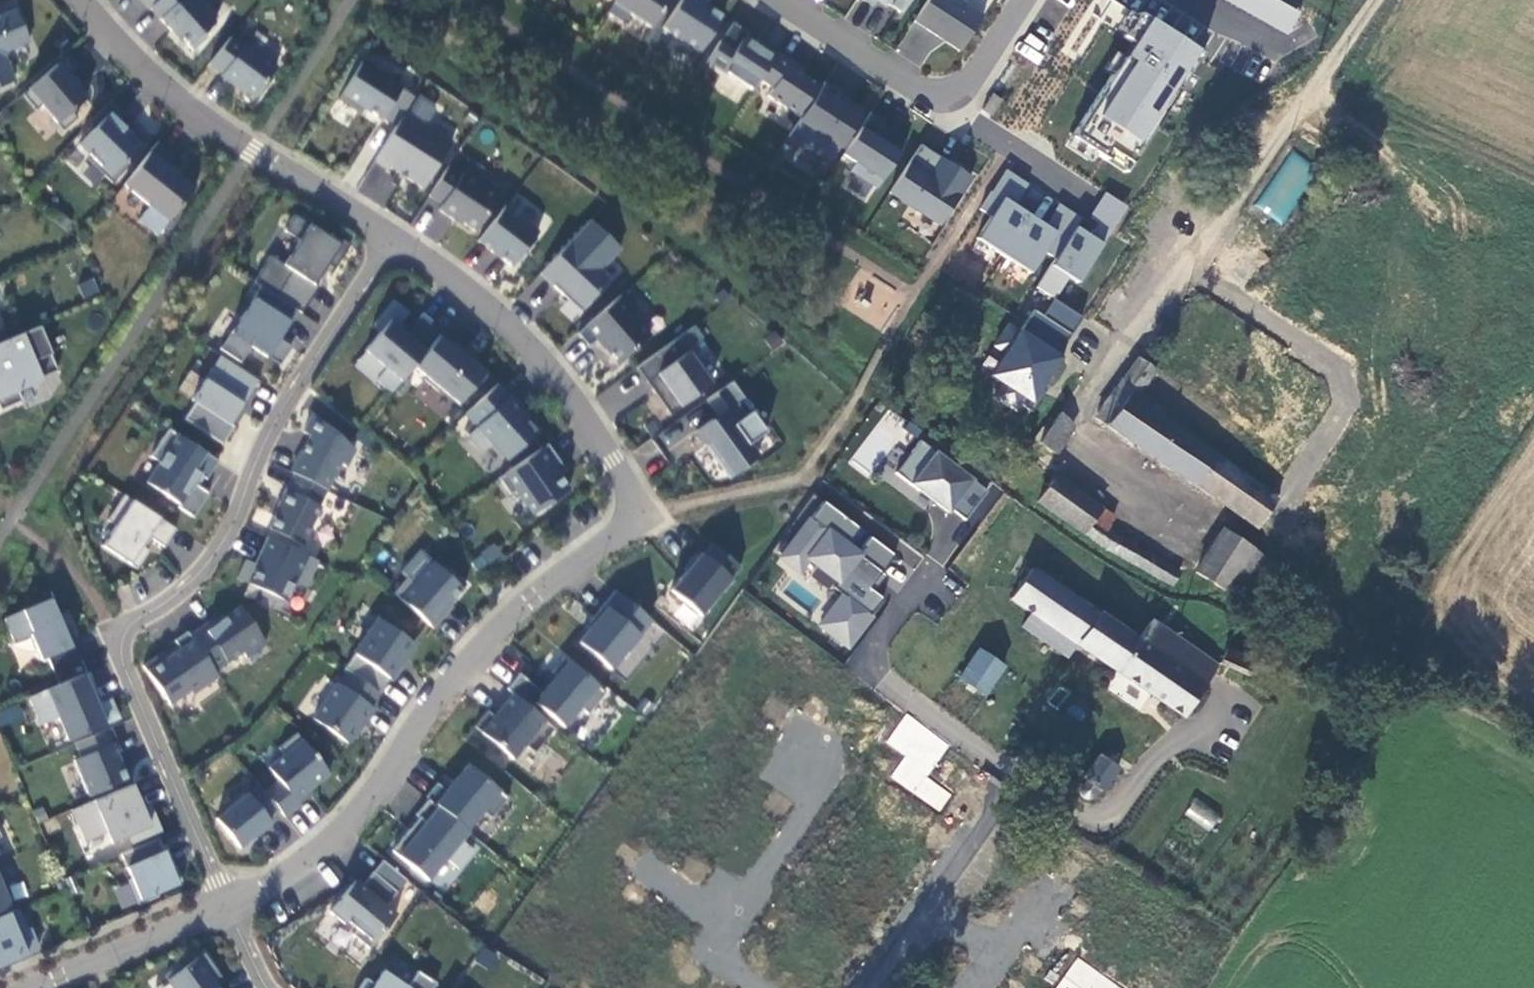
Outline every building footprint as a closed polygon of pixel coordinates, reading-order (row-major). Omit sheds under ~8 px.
[(149,9),(150,8),(159,0),(141,0),(149,9)] [(150,8),(167,24),(174,31),(175,29),(196,49),(210,35),(206,31),(217,20),(203,6),(205,4),(201,0),(159,0),(150,8)] [(608,12),(623,23),(629,14),(651,28),(669,0),(616,0),(608,12)] [(723,17),(696,0),(681,0),(663,28),(700,52),(723,17)] [(901,13),(910,0),(880,0),(901,13)] [(914,22),(960,52),(983,16),(959,0),(928,0),(914,22)] [(1287,35),(1299,15),(1273,0),(1224,0),(1287,35)] [(5,58),(7,51),(29,41),(17,12),(0,19),(0,88),(16,82),(5,58)] [(1201,55),(1138,14),(1127,31),(1123,37),(1132,43),(1071,138),(1125,173),(1201,55)] [(753,91),(760,81),(777,54),(757,41),(755,45),(744,38),(747,33),(732,23),(707,61),(753,91)] [(1018,50),(1035,62),(1046,45),(1029,34),(1018,50)] [(231,37),(209,64),(223,74),(222,76),(236,86),(237,84),(255,98),(276,68),(257,55),(259,52),(246,43),(243,46),(231,37)] [(768,96),(801,118),(821,86),(789,65),(791,62),(778,53),(777,54),(760,81),(772,89),(768,96)] [(68,55),(23,94),(36,110),(41,106),(63,131),(78,118),(72,112),(86,99),(68,78),(80,68),(73,60),(68,55)] [(382,118),(396,127),(405,112),(414,98),(400,90),(402,88),(362,62),(338,100),(358,113),(361,107),(371,113),(382,120),(382,118)] [(840,93),(824,83),(821,86),(801,118),(789,137),(830,164),(862,114),(843,101),(840,105),(835,102),(840,93)] [(992,116),(1001,100),(992,94),(988,101),(982,110),(992,116)] [(111,100),(89,124),(94,129),(79,145),(91,157),(88,160),(113,183),(132,163),(127,160),(145,141),(137,133),(128,125),(124,129),(117,122),(125,114),(111,100)] [(405,112),(396,127),(374,161),(388,170),(389,167),(407,179),(423,189),(453,143),(405,112)] [(885,122),(870,112),(842,155),(856,164),(850,172),(876,189),(907,142),(892,133),(890,136),(880,130),(885,122)] [(168,149),(158,141),(124,185),(150,207),(139,222),(157,236),(197,186),(182,173),(178,177),(168,169),(177,156),(168,149)] [(971,178),(920,145),(889,193),(940,226),(971,178)] [(1285,150),(1257,211),(1288,224),(1315,163),(1285,150)] [(499,197),(463,173),(462,175),(448,167),(429,196),(442,205),(438,210),(446,215),(454,220),(455,218),(476,232),(499,197)] [(1005,170),(991,191),(1013,206),(1027,185),(1005,170)] [(1028,186),(1018,202),(1032,211),(1042,195),(1028,186)] [(1067,240),(991,191),(980,210),(991,217),(976,239),(1030,274),(1043,254),(1054,262),(1037,288),(1054,300),(1069,277),(1078,283),(1111,232),(1098,224),(1090,237),(1075,227),(1067,240)] [(1098,224),(1111,232),(1127,208),(1126,207),(1105,193),(1089,218),(1098,224)] [(1045,226),(1067,240),(1075,227),(1081,219),(1058,205),(1045,226)] [(505,207),(478,242),(512,267),(538,232),(505,207)] [(413,229),(437,237),(442,219),(419,212),(413,229)] [(298,311),(302,314),(311,300),(319,287),(314,285),(328,265),(335,269),(351,245),(333,234),(330,239),(294,215),(285,231),(299,241),(284,265),(271,256),(254,282),(260,287),(298,311)] [(590,221),(540,274),(569,301),(572,297),(584,308),(610,280),(600,271),(620,249),(590,221)] [(84,299),(100,294),(95,278),(79,283),(84,299)] [(298,311),(260,287),(252,300),(248,297),(237,315),(240,317),(219,349),(241,363),(251,347),(280,366),(292,347),(279,339),(288,326),(298,311)] [(621,295),(577,334),(589,347),(597,340),(611,355),(619,364),(650,337),(629,313),(634,309),(621,295)] [(580,312),(584,308),(572,297),(569,301),(580,312)] [(392,392),(414,366),(427,350),(398,326),(402,322),(409,313),(400,305),(394,300),(373,325),(381,331),(365,351),(386,368),(377,380),(392,392)] [(1083,318),(1054,300),(1043,316),(1072,335),(1083,318)] [(1057,357),(1072,335),(1043,316),(1034,310),(1019,334),(1007,326),(994,347),(1006,354),(991,377),(1003,384),(994,398),(1020,414),(1024,408),(1032,413),(1045,393),(1039,390),(1048,376),(1052,379),(1063,361),(1057,357)] [(402,322),(398,326),(427,350),(430,347),(419,338),(433,321),(423,312),(410,328),(402,322)] [(430,347),(439,336),(444,330),(433,321),(419,338),(430,347)] [(694,326),(654,356),(664,369),(646,382),(647,383),(650,381),(654,388),(651,389),(659,400),(670,415),(711,385),(686,350),(702,339),(694,326)] [(0,344),(0,410),(0,411),(23,402),(18,392),(42,382),(40,379),(58,371),(39,328),(0,344)] [(451,346),(439,336),(430,347),(427,350),(414,366),(426,376),(424,379),(439,391),(441,389),(459,404),(472,389),(474,391),(487,375),(466,358),(471,353),(465,349),(456,341),(451,346)] [(218,373),(226,359),(220,355),(211,368),(218,373)] [(654,356),(636,368),(646,382),(664,369),(654,356)] [(1141,392),(1157,370),(1146,362),(1140,358),(1124,379),(1141,392)] [(241,407),(259,380),(226,359),(218,373),(211,368),(191,399),(195,402),(184,419),(223,444),(234,427),(230,424),(241,407)] [(732,382),(706,401),(719,419),(712,423),(710,421),(696,432),(705,445),(704,446),(714,460),(728,479),(757,458),(748,445),(765,433),(751,413),(746,416),(739,405),(745,401),(732,382)] [(513,400),(498,384),(465,414),(477,427),(468,435),(481,450),(490,441),(508,460),(537,433),(520,413),(523,411),(513,400)] [(1096,418),(1196,486),(1217,456),(1117,388),(1096,418)] [(872,479),(896,441),(908,448),(920,428),(885,407),(849,465),(872,479)] [(294,474),(327,491),(341,463),(347,467),(356,450),(313,415),(304,433),(311,436),(304,450),(292,473),(294,474)] [(1074,428),(1057,417),(1039,443),(1056,454),(1074,428)] [(207,479),(219,461),(169,429),(150,457),(159,463),(146,483),(180,505),(178,507),(193,517),(203,503),(209,493),(195,484),(200,475),(207,479)] [(965,520),(987,491),(922,442),(898,475),(937,505),(950,515),(953,511),(965,520)] [(556,455),(548,444),(499,478),(511,494),(517,490),(534,515),(570,489),(560,475),(554,467),(561,462),(556,455)] [(1196,486),(1282,544),(1302,516),(1304,513),(1295,506),(1279,495),(1277,497),(1217,456),(1196,486)] [(567,470),(561,462),(554,467),(560,475),(567,470)] [(327,491),(294,474),(286,491),(278,507),(280,508),(269,529),(303,546),(322,508),(320,507),(328,491),(327,491)] [(1083,533),(1102,508),(1056,477),(1038,503),(1083,533)] [(165,548),(176,529),(124,495),(107,521),(115,526),(103,546),(102,545),(101,547),(138,570),(142,564),(149,551),(142,546),(148,537),(165,548)] [(860,527),(824,500),(781,557),(799,571),(809,558),(839,581),(834,587),(844,594),(820,625),(849,646),(884,597),(870,588),(895,554),(870,536),(857,553),(847,545),(860,527)] [(950,515),(937,505),(936,507),(949,517),(950,515)] [(1115,517),(1102,508),(1083,533),(1111,553),(1140,568),(1150,554),(1148,553),(1107,528),(1115,517)] [(1253,550),(1254,549),(1224,529),(1195,572),(1225,592),(1240,600),(1267,560),(1253,550)] [(318,561),(267,537),(260,553),(263,554),(257,567),(246,561),(241,570),(237,579),(262,590),(260,594),(284,606),(295,582),(306,587),(318,561)] [(493,544),(473,560),(480,570),(501,554),(493,544)] [(671,591),(702,616),(741,568),(712,545),(702,556),(699,553),(684,570),(686,572),(671,591)] [(1181,572),(1150,554),(1140,568),(1173,587),(1181,572)] [(408,579),(394,594),(434,629),(445,616),(442,613),(452,601),(466,585),(454,574),(450,578),(434,563),(414,585),(408,579)] [(1031,614),(1076,644),(1184,717),(1212,678),(1218,668),(1138,612),(1124,630),(1032,568),(1009,599),(1031,614)] [(610,669),(651,620),(615,591),(600,610),(590,622),(594,625),(589,630),(579,643),(610,669)] [(53,672),(82,660),(75,645),(71,647),(65,633),(58,615),(61,614),(54,597),(4,619),(14,643),(30,636),(41,661),(47,658),(53,672)] [(211,621),(190,636),(214,671),(242,652),(246,657),(266,644),(240,607),(220,622),(217,618),(211,621)] [(1067,657),(1076,644),(1031,614),(1022,627),(1067,657)] [(378,620),(344,669),(349,672),(379,693),(389,679),(393,681),(403,668),(399,665),(403,659),(413,644),(378,620)] [(594,625),(590,622),(585,627),(589,630),(594,625)] [(190,636),(187,633),(174,641),(180,649),(165,660),(160,654),(154,658),(143,667),(170,705),(190,691),(193,695),(219,677),(214,671),(190,636)] [(987,697),(988,696),(1007,667),(980,650),(960,679),(987,697)] [(513,694),(531,709),(535,703),(564,727),(580,708),(588,714),(606,693),(563,659),(557,666),(551,673),(553,674),(556,676),(542,693),(539,690),(519,674),(507,689),(513,694)] [(379,693),(349,672),(340,685),(337,684),(313,719),(347,743),(361,723),(363,724),(368,718),(374,709),(370,706),(379,693)] [(68,741),(118,720),(113,707),(110,699),(96,706),(90,692),(95,690),(88,673),(30,698),(42,725),(58,718),(68,741)] [(542,693),(556,676),(553,674),(539,690),(542,693)] [(535,753),(555,729),(531,709),(513,694),(494,717),(487,711),(477,723),(474,727),(514,759),(525,746),(535,753)] [(0,709),(0,728),(24,720),(19,703),(0,709)] [(949,746),(907,715),(887,743),(905,756),(890,776),(939,812),(952,795),(927,776),(949,746)] [(74,744),(80,758),(73,760),(89,797),(128,780),(119,759),(113,745),(118,743),(111,728),(74,744)] [(265,793),(280,811),(285,817),(300,805),(297,801),(306,793),(310,785),(312,788),(330,774),(296,733),(278,748),(284,755),(268,768),(279,781),(265,793)] [(1099,755),(1084,778),(1087,780),(1087,781),(1084,782),(1083,783),(1081,785),(1080,788),(1080,790),(1080,792),(1081,795),(1082,795),(1083,797),(1085,798),(1087,799),(1089,800),(1092,799),(1094,799),(1096,797),(1098,795),(1099,793),(1099,791),(1099,789),(1103,791),(1119,769),(1099,755)] [(428,800),(465,830),(481,811),(491,819),(507,799),(467,766),(446,791),(437,783),(425,797),(428,800)] [(131,784),(83,806),(86,813),(75,818),(85,841),(106,832),(111,842),(128,834),(132,844),(161,831),(154,815),(146,819),(142,809),(135,793),(131,784)] [(261,788),(249,797),(247,794),(216,819),(239,848),(270,823),(268,820),(280,811),(265,793),(261,788)] [(1184,814),(1210,832),(1221,816),(1195,798),(1184,814)] [(461,840),(468,832),(465,830),(428,800),(415,815),(419,818),(391,851),(428,881),(446,859),(458,869),(473,851),(461,840)] [(146,819),(154,815),(150,805),(142,809),(146,819)] [(72,810),(75,818),(86,813),(83,806),(72,810)] [(120,855),(131,879),(127,881),(138,906),(158,897),(157,893),(182,882),(178,872),(175,866),(171,868),(164,852),(158,838),(120,855)] [(171,868),(175,866),(169,850),(164,852),(171,868)] [(373,872),(397,892),(407,880),(383,861),(373,872)] [(397,892),(373,872),(368,878),(361,887),(357,891),(351,886),(330,912),(344,924),(347,921),(357,930),(353,935),(369,948),(397,916),(386,907),(397,892)] [(355,881),(351,886),(357,891),(361,887),(355,881)] [(10,907),(0,883),(0,911),(10,907)] [(16,910),(0,917),(0,966),(39,949),(30,929),(26,931),(16,910)] [(212,977),(217,973),(210,964),(204,955),(197,958),(182,969),(179,965),(164,976),(173,987),(219,987),(212,977)] [(1076,956),(1053,987),(1122,987),(1076,956)] [(360,987),(434,987),(437,983),(418,971),(407,987),(383,972),(375,985),(366,979),(360,987)]
